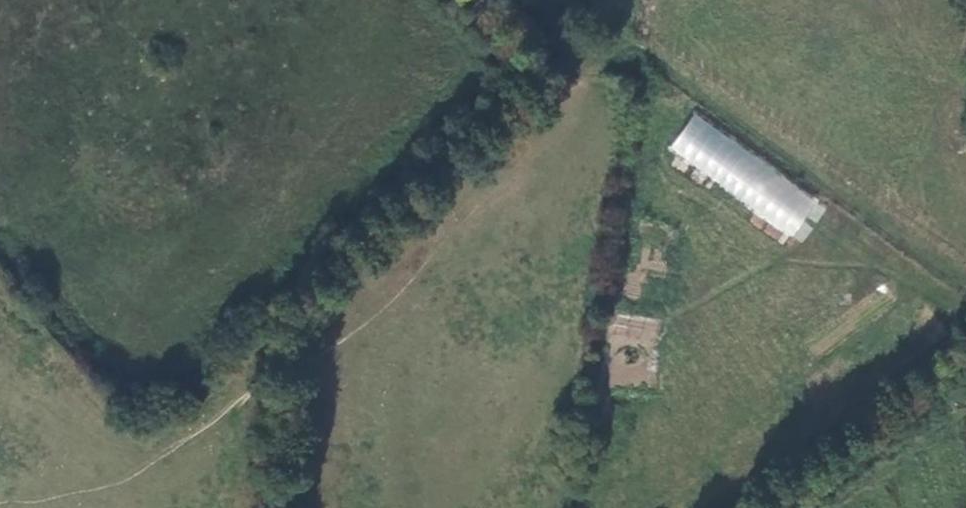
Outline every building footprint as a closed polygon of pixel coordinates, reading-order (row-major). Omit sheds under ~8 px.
[(665,154),(793,239),(820,199),(692,114),(665,154)]
